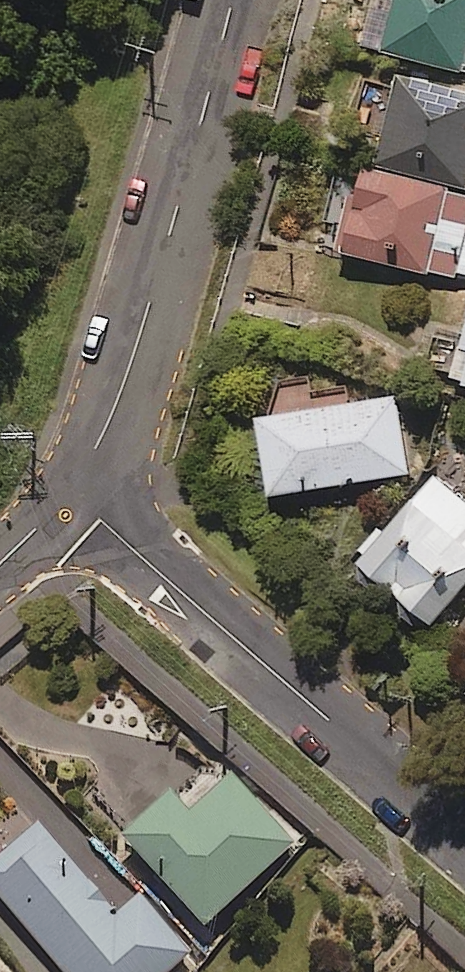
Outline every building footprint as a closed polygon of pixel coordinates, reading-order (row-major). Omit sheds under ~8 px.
[(361,42),(464,70),(464,0),(372,0),(361,42)] [(401,69),(377,159),(464,183),(464,87),(401,69)] [(364,166),(342,246),(464,279),(464,194),(364,166)] [(451,376),(464,380),(464,329),(451,376)] [(408,470),(397,392),(259,412),(270,490),(408,470)] [(434,470),(361,558),(434,619),(464,582),(464,496),(434,470)] [(292,841),(227,770),(186,808),(169,789),(119,835),(202,924),(292,841)] [(34,823),(0,853),(0,898),(64,971),(165,971),(188,952),(138,894),(113,915),(34,823)]
